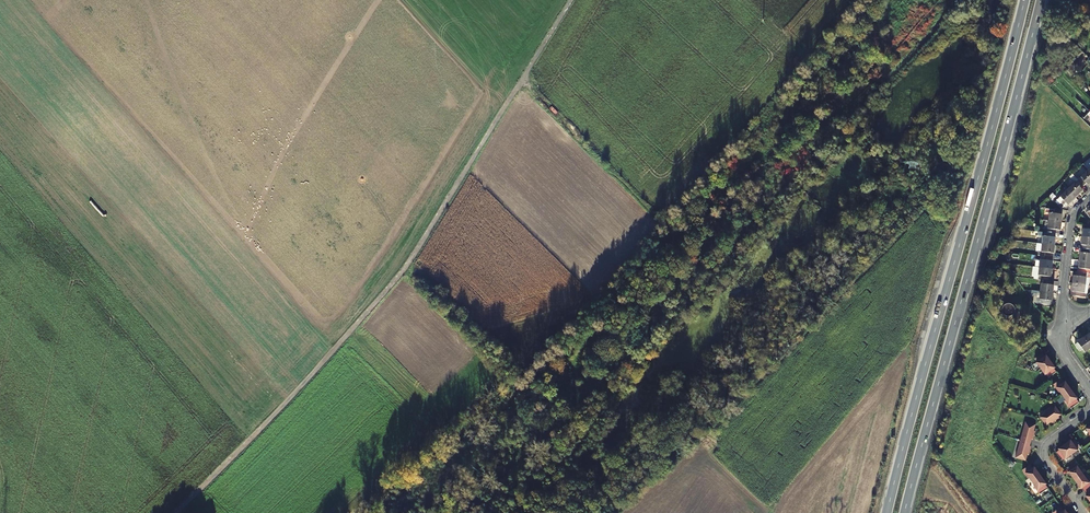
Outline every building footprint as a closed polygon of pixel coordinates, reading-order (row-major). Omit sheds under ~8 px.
[(1080,175),(1077,178),(1079,180),(1085,186),(1088,183),(1089,184),(1089,171),(1089,170),(1082,177),(1080,175)] [(1069,189),(1076,197),(1083,190),(1082,188),(1085,186),(1079,180),(1077,178),(1073,173),(1071,175),(1070,176),(1076,182),(1069,189)] [(1056,202),(1065,207),(1076,197),(1069,189),(1059,199),(1058,198),(1055,201),(1056,202)] [(1055,213),(1051,213),(1050,220),(1062,222),(1063,210),(1055,209),(1055,213)] [(1057,233),(1060,234),(1062,222),(1050,220),(1046,220),(1044,232),(1057,233)] [(1037,235),(1044,236),(1043,243),(1055,245),(1057,233),(1044,232),(1038,231),(1037,235)] [(1083,236),(1082,248),(1089,249),(1089,237),(1083,236)] [(1042,255),(1054,257),(1055,245),(1043,243),(1037,243),(1036,251),(1039,251),(1039,255),(1042,255)] [(1082,248),(1080,260),(1089,261),(1089,249),(1082,248)] [(1054,257),(1042,255),(1040,267),(1052,269),(1054,257)] [(1080,260),(1079,272),(1089,273),(1089,261),(1080,260)] [(1043,279),(1051,280),(1052,269),(1040,267),(1035,267),(1034,273),(1036,273),(1035,279),(1043,279)] [(1089,277),(1089,273),(1079,272),(1075,271),(1074,283),(1086,284),(1087,276),(1089,277)] [(1051,280),(1043,279),(1041,291),(1053,292),(1055,281),(1051,280)] [(1086,284),(1074,283),(1072,295),(1086,296),(1086,292),(1085,292),(1086,284)] [(1037,303),(1052,304),(1053,292),(1041,291),(1033,290),(1032,295),(1034,295),(1034,302),(1037,302),(1037,303)] [(1012,305),(1010,304),(1008,304),(1007,304),(1005,304),(1004,305),(1003,307),(1003,308),(1002,309),(1002,311),(1003,312),(1003,314),(1004,315),(1005,316),(1007,316),(1008,317),(1009,317),(1011,316),(1012,316),(1013,315),(1014,314),(1015,312),(1015,310),(1015,308),(1014,307),(1013,306),(1012,305)] [(1075,345),(1080,351),(1083,349),(1085,352),(1089,349),(1089,345),(1085,338),(1075,345)] [(1044,356),(1042,353),(1034,359),(1036,362),(1036,363),(1040,369),(1049,363),(1047,360),(1049,359),(1046,355),(1044,356)] [(1051,365),(1049,363),(1040,369),(1045,375),(1046,375),(1048,378),(1056,372),(1054,369),(1055,368),(1052,364),(1051,365)] [(1064,382),(1061,379),(1053,385),(1058,393),(1059,392),(1062,396),(1071,390),(1065,382),(1064,382)] [(1077,399),(1071,390),(1062,396),(1065,401),(1064,401),(1070,409),(1079,403),(1076,399),(1077,399)] [(1061,415),(1055,406),(1039,417),(1046,426),(1049,424),(1049,422),(1050,421),(1052,423),(1059,418),(1058,417),(1061,415)] [(1034,429),(1035,425),(1025,422),(1020,440),(1030,443),(1031,439),(1033,440),(1035,432),(1033,431),(1033,430),(1034,429)] [(1067,444),(1065,445),(1071,454),(1078,450),(1077,449),(1080,446),(1074,438),(1071,441),(1070,440),(1066,442),(1067,444)] [(1029,446),(1030,443),(1020,440),(1015,458),(1025,461),(1026,457),(1026,456),(1026,454),(1028,455),(1031,447),(1029,446)] [(1071,454),(1065,445),(1062,447),(1061,446),(1058,449),(1058,450),(1055,452),(1061,460),(1064,458),(1065,459),(1071,454)] [(1074,481),(1083,474),(1080,470),(1081,470),(1075,462),(1066,468),(1069,471),(1068,472),(1074,481)] [(1031,482),(1040,476),(1034,467),(1033,468),(1030,464),(1028,466),(1026,467),(1022,470),(1028,478),(1031,482)] [(1089,488),(1089,483),(1087,478),(1086,478),(1083,474),(1074,481),(1081,489),(1082,489),(1084,492),(1089,488)] [(1046,484),(1040,476),(1031,482),(1034,486),(1034,487),(1040,494),(1047,489),(1048,488),(1045,485),(1046,484)]
